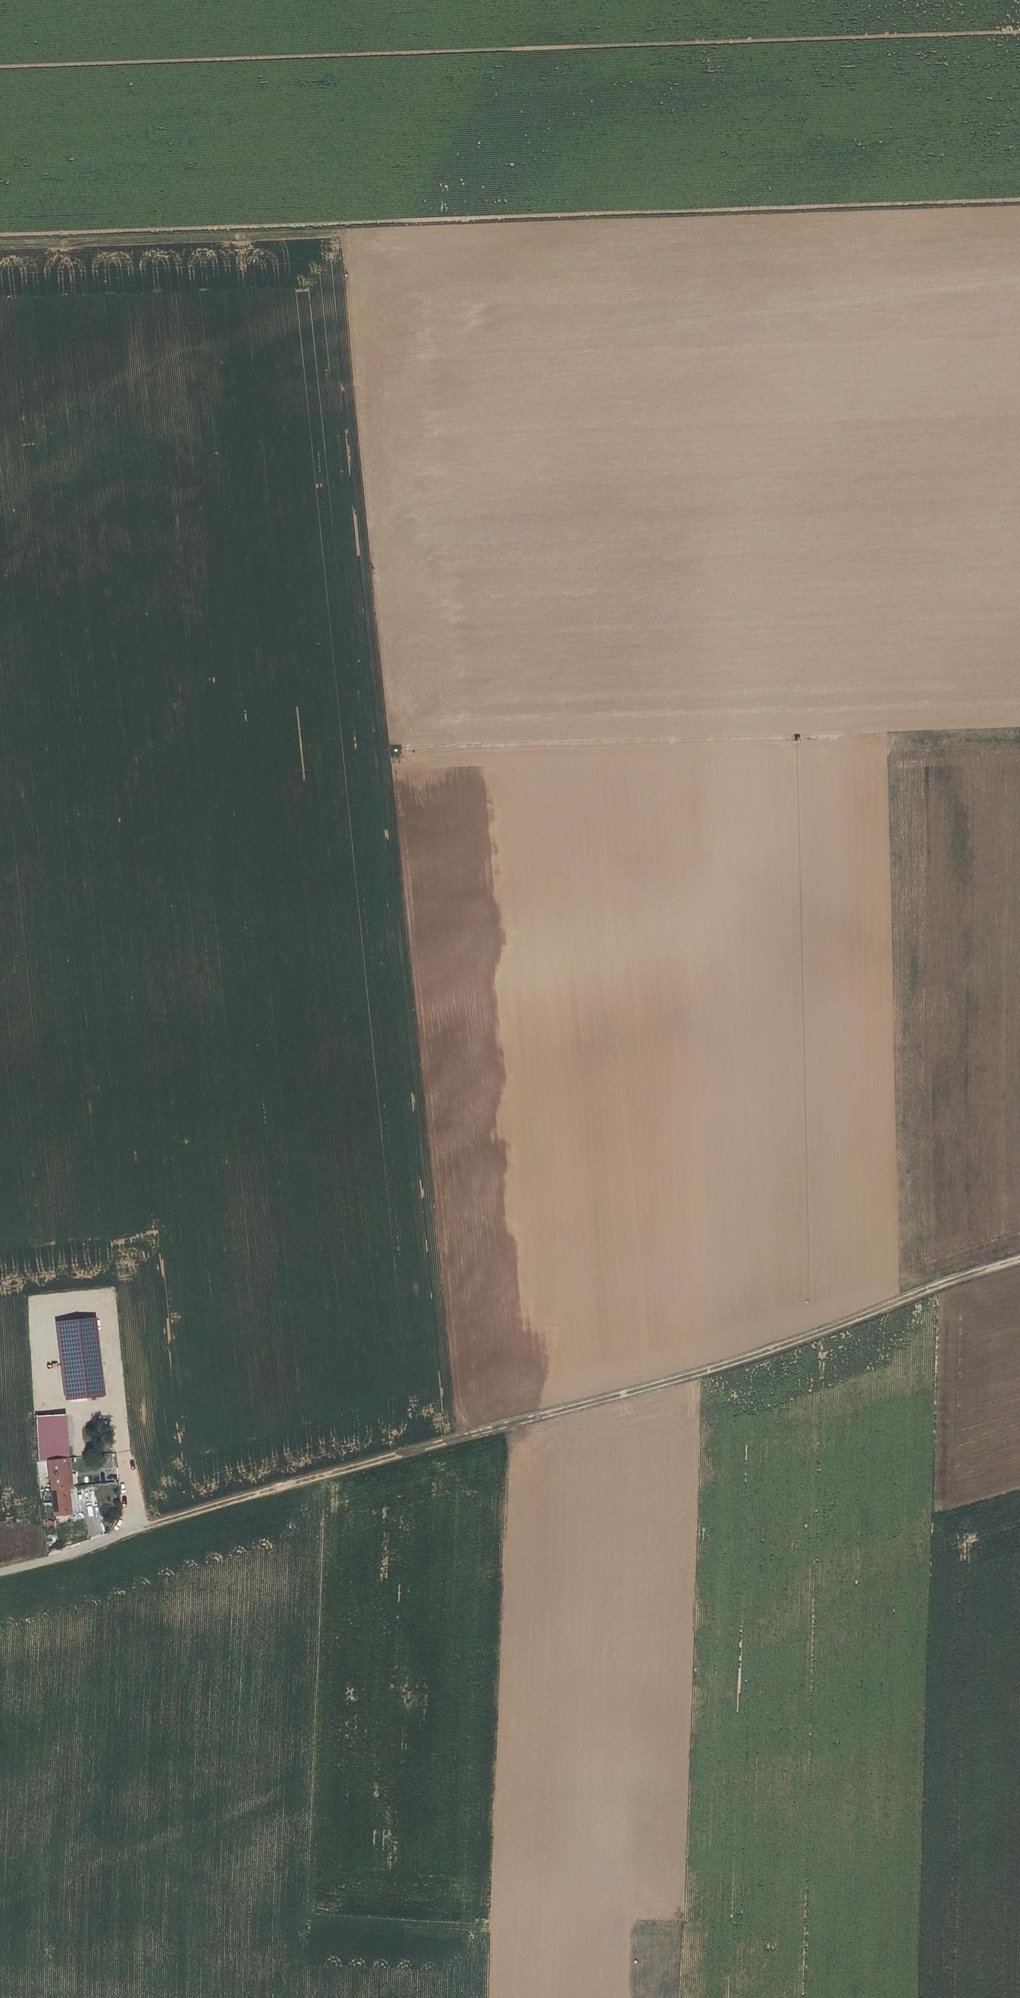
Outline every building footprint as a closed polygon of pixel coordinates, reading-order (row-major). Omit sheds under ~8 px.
[(62,1320),(71,1396),(102,1394),(93,1316),(62,1320)] [(109,1430),(117,1429),(117,1421),(108,1422),(109,1430)] [(45,1457),(60,1456),(58,1433),(43,1434),(45,1457)] [(46,1461),(50,1489),(69,1487),(67,1459),(46,1461)] [(50,1489),(53,1516),(68,1515),(66,1488),(69,1488),(69,1487),(50,1489)]
